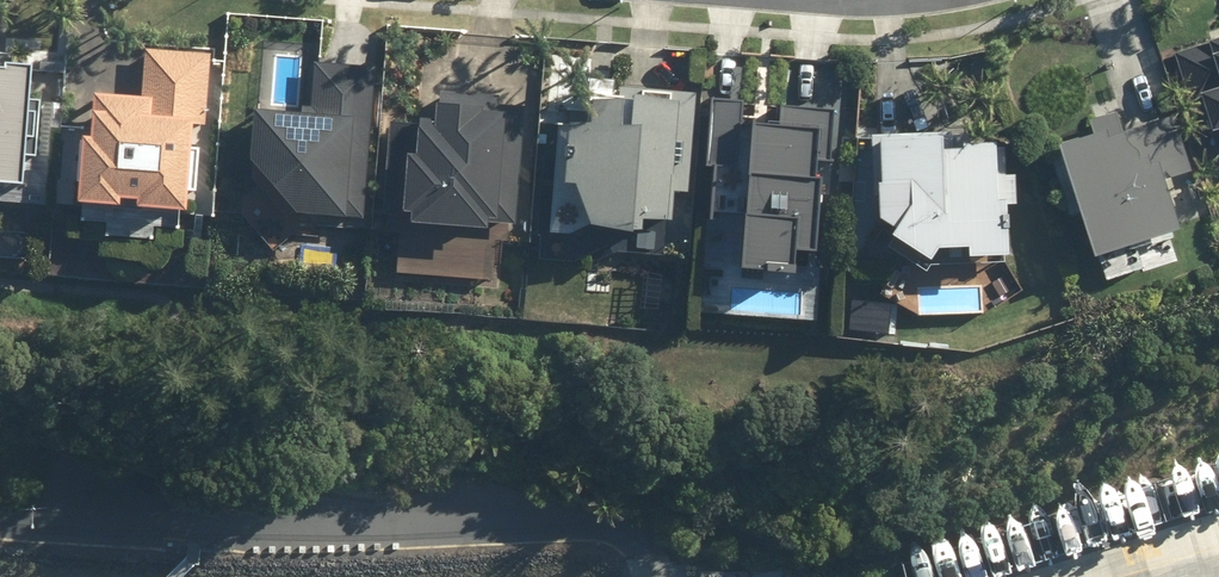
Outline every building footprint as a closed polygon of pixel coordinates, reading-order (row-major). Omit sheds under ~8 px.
[(216,52),(152,48),(149,90),(103,87),(100,130),(88,129),(83,197),(194,206),(201,110),(212,111),(216,52)] [(26,198),(38,52),(0,49),(0,195),(26,198)] [(1211,56),(1210,52),(1174,64),(1191,116),(1199,114),(1211,150),(1218,148),(1218,53),(1211,56)] [(366,223),(376,70),(316,66),(313,115),(246,110),(242,161),(282,217),(366,223)] [(749,97),(716,95),(711,162),(720,163),(717,207),(753,210),(749,264),(804,268),(806,243),(827,245),(837,107),(779,103),(778,118),(747,116),(749,97)] [(687,202),(694,102),(620,96),(618,124),(590,122),(588,147),(569,145),(564,207),(574,207),(588,254),(630,269),(631,260),(640,260),(641,245),(665,246),(666,232),(671,232),(673,201),(687,202)] [(510,231),(519,113),(492,110),(492,102),(436,99),(434,130),(386,128),(379,221),(403,222),(402,234),(480,240),(481,228),(510,231)] [(1173,127),(1123,142),(1118,126),(1089,135),(1096,156),(1057,167),(1092,281),(1101,277),(1105,291),(1140,280),(1136,267),(1178,254),(1159,191),(1189,182),(1173,127)] [(880,196),(880,209),(911,208),(911,228),(890,229),(890,263),(930,292),(938,276),(968,276),(968,286),(1005,286),(1004,255),(1001,255),(1001,214),(1016,215),(1015,185),(1003,185),(1003,158),(971,158),(970,143),(871,145),(871,197),(880,196)]
